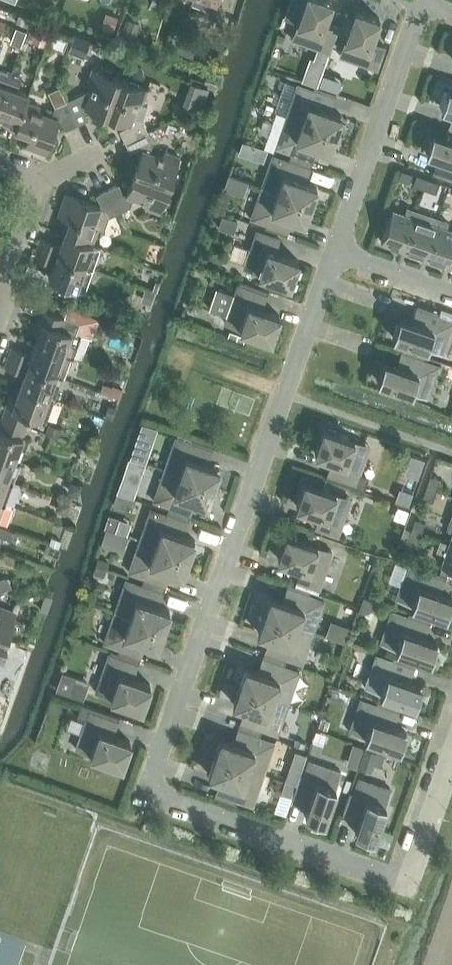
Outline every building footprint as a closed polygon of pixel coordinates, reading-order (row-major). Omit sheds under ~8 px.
[(225,15),(230,0),(194,0),(192,4),(225,15)] [(285,18),(298,22),(292,39),(318,48),(314,59),(310,58),(302,81),(317,86),(329,52),(330,52),(338,29),(324,24),(332,1),(329,0),(291,0),(285,18)] [(340,56),(377,69),(385,46),(372,41),(380,18),(356,10),(340,56)] [(104,25),(101,33),(112,37),(119,17),(106,12),(102,24),(104,25)] [(123,19),(119,30),(126,32),(130,21),(123,19)] [(130,21),(126,32),(132,34),(136,23),(130,21)] [(12,72),(2,69),(0,74),(0,106),(12,72)] [(67,102),(78,125),(89,120),(85,111),(86,108),(108,116),(121,79),(93,69),(87,85),(93,87),(92,91),(91,90),(87,100),(79,97),(67,102)] [(16,130),(26,101),(27,102),(27,101),(30,93),(19,90),(23,76),(12,72),(0,106),(0,117),(8,120),(6,127),(16,130)] [(121,131),(126,141),(148,130),(143,120),(135,117),(138,108),(137,107),(138,104),(144,106),(150,90),(121,79),(108,116),(131,124),(130,127),(121,131)] [(286,81),(275,112),(287,116),(335,133),(342,115),(330,111),(337,93),(314,86),(313,90),(298,85),(286,81)] [(448,89),(442,107),(451,111),(451,90),(448,89)] [(26,146),(48,154),(60,120),(63,121),(67,130),(78,125),(67,102),(56,107),(53,116),(44,112),(44,113),(40,112),(42,106),(27,101),(27,102),(26,101),(16,130),(30,135),(26,146)] [(287,116),(276,148),(291,153),(290,157),(312,165),(318,147),(329,151),(335,133),(287,116)] [(135,172),(171,185),(181,157),(166,151),(163,157),(160,156),(160,154),(151,151),(154,143),(148,130),(126,141),(131,153),(140,149),(143,150),(135,172)] [(451,181),(451,140),(433,133),(426,152),(438,156),(432,174),(451,181)] [(267,149),(243,141),(239,152),(263,161),(267,149)] [(273,156),(262,187),(311,204),(317,186),(306,182),(312,165),(290,157),(288,161),(273,156)] [(145,208),(161,214),(171,185),(135,172),(127,194),(124,193),(120,184),(108,190),(119,213),(131,207),(134,199),(143,202),(144,201),(147,202),(145,208)] [(413,185),(425,189),(429,179),(417,175),(413,185)] [(425,189),(436,193),(440,183),(429,179),(425,189)] [(262,187),(250,221),(266,226),(265,228),(287,236),(293,218),(305,222),(311,204),(262,187)] [(102,205),(101,207),(67,194),(59,216),(70,220),(65,234),(94,244),(100,230),(104,231),(108,218),(119,213),(108,190),(97,196),(102,205)] [(381,241),(404,249),(418,211),(407,208),(405,213),(393,209),(381,241)] [(418,211),(404,249),(426,257),(437,225),(436,225),(436,224),(425,220),(427,215),(418,211)] [(447,264),(451,251),(451,230),(447,228),(449,222),(439,219),(436,224),(436,225),(437,225),(426,257),(447,264)] [(276,250),(280,239),(257,231),(244,268),(290,285),(300,258),(276,250)] [(39,248),(91,268),(99,246),(94,244),(65,234),(61,246),(42,239),(39,248)] [(49,278),(83,290),(91,268),(39,248),(35,259),(54,265),(49,278)] [(217,288),(209,310),(227,316),(225,323),(271,339),(280,315),(263,309),(269,291),(240,280),(235,295),(217,288)] [(144,290),(141,301),(152,305),(155,294),(144,290)] [(441,312),(418,304),(412,322),(399,318),(393,336),(443,354),(451,327),(451,321),(439,316),(441,312)] [(63,329),(67,317),(42,309),(35,330),(41,332),(36,343),(73,356),(80,335),(63,329)] [(13,349),(9,358),(63,377),(65,377),(73,356),(36,343),(32,355),(13,349)] [(378,380),(428,398),(440,362),(402,348),(396,366),(384,362),(378,380)] [(63,377),(9,358),(6,368),(25,375),(21,386),(55,399),(63,377)] [(3,417),(29,426),(33,416),(46,421),(55,399),(21,386),(17,398),(11,396),(3,417)] [(22,461),(30,439),(25,437),(29,426),(3,417),(0,426),(0,453),(22,461)] [(332,459),(326,478),(364,491),(369,478),(360,474),(370,445),(324,429),(315,453),(332,459)] [(208,465),(215,447),(192,439),(191,443),(176,438),(165,470),(213,487),(220,469),(208,465)] [(136,442),(130,457),(145,462),(150,447),(136,442)] [(14,482),(22,461),(0,453),(0,477),(14,482)] [(145,463),(129,457),(117,492),(133,497),(145,463)] [(168,511),(190,518),(196,500),(207,504),(213,487),(165,470),(154,500),(169,506),(168,511)] [(430,475),(426,487),(437,491),(441,479),(430,475)] [(6,504),(14,482),(0,477),(0,501),(6,504)] [(315,528),(338,536),(351,498),(305,482),(297,506),(320,514),(315,528)] [(426,487),(422,498),(433,502),(437,491),(426,487)] [(55,512),(67,516),(71,505),(59,501),(55,512)] [(195,540),(184,536),(190,518),(168,511),(166,514),(151,508),(140,541),(189,558),(195,540)] [(118,518),(109,515),(105,526),(114,529),(118,518)] [(415,518),(411,530),(422,534),(426,522),(415,518)] [(11,540),(14,531),(0,526),(0,536),(11,540)] [(411,530),(407,541),(418,545),(422,534),(411,530)] [(301,567),(297,580),(320,588),(333,551),(287,535),(278,559),(301,567)] [(440,539),(436,550),(446,554),(442,565),(451,569),(451,543),(450,543),(440,539)] [(143,582),(165,589),(171,571),(182,575),(189,558),(140,541),(129,572),(144,577),(143,582)] [(99,558),(97,566),(105,569),(108,561),(99,558)] [(97,566),(94,573),(103,576),(105,569),(97,566)] [(447,576),(424,568),(423,572),(408,567),(397,599),(446,617),(451,601),(451,598),(441,594),(447,576)] [(115,612),(164,629),(170,611),(159,607),(165,589),(143,582),(141,585),(126,580),(115,612)] [(265,615),(313,632),(324,600),(309,595),(310,591),(288,583),(282,601),(271,597),(265,615)] [(364,594),(359,608),(364,610),(376,604),(378,599),(364,594)] [(7,639),(17,611),(1,605),(0,609),(0,637),(7,639)] [(425,638),(431,620),(409,612),(407,616),(392,611),(381,643),(431,661),(438,642),(425,638)] [(118,652),(140,660),(146,642),(158,646),(164,629),(115,612),(104,643),(120,648),(118,652)] [(264,655),(286,662),(287,658),(302,663),(313,632),(265,615),(259,633),(270,637),(264,655)] [(150,684),(134,679),(140,660),(118,652),(111,650),(96,693),(142,709),(150,684)] [(299,671),(284,666),(286,662),(264,655),(258,672),(246,668),(240,686),(288,703),(299,671)] [(416,664),(394,657),(392,661),(377,655),(366,687),(416,705),(422,686),(410,682),(416,664)] [(62,675),(57,690),(83,698),(88,684),(62,675)] [(239,726),(261,733),(262,729),(278,734),(288,703),(240,686),(234,704),(245,708),(239,726)] [(333,686),(329,697),(336,700),(341,697),(343,690),(333,686)] [(401,708),(378,701),(377,705),(361,699),(350,732),(400,749),(407,731),(394,726),(401,708)] [(86,720),(76,749),(122,766),(131,742),(114,736),(120,717),(82,703),(77,717),(86,720)] [(260,737),(261,733),(239,726),(233,743),(222,739),(215,757),(264,774),(275,742),(260,737)] [(238,800),(253,805),(264,774),(215,757),(209,775),(220,779),(214,796),(236,804),(238,800)] [(293,797),(310,804),(306,816),(325,822),(342,772),(309,761),(304,777),(300,775),(293,797)] [(287,782),(296,784),(299,774),(291,771),(287,782)] [(356,833),(374,840),(392,790),(360,779),(354,794),(350,792),(342,815),(360,821),(356,833)] [(25,950),(0,942),(0,964),(19,964),(25,950)]
